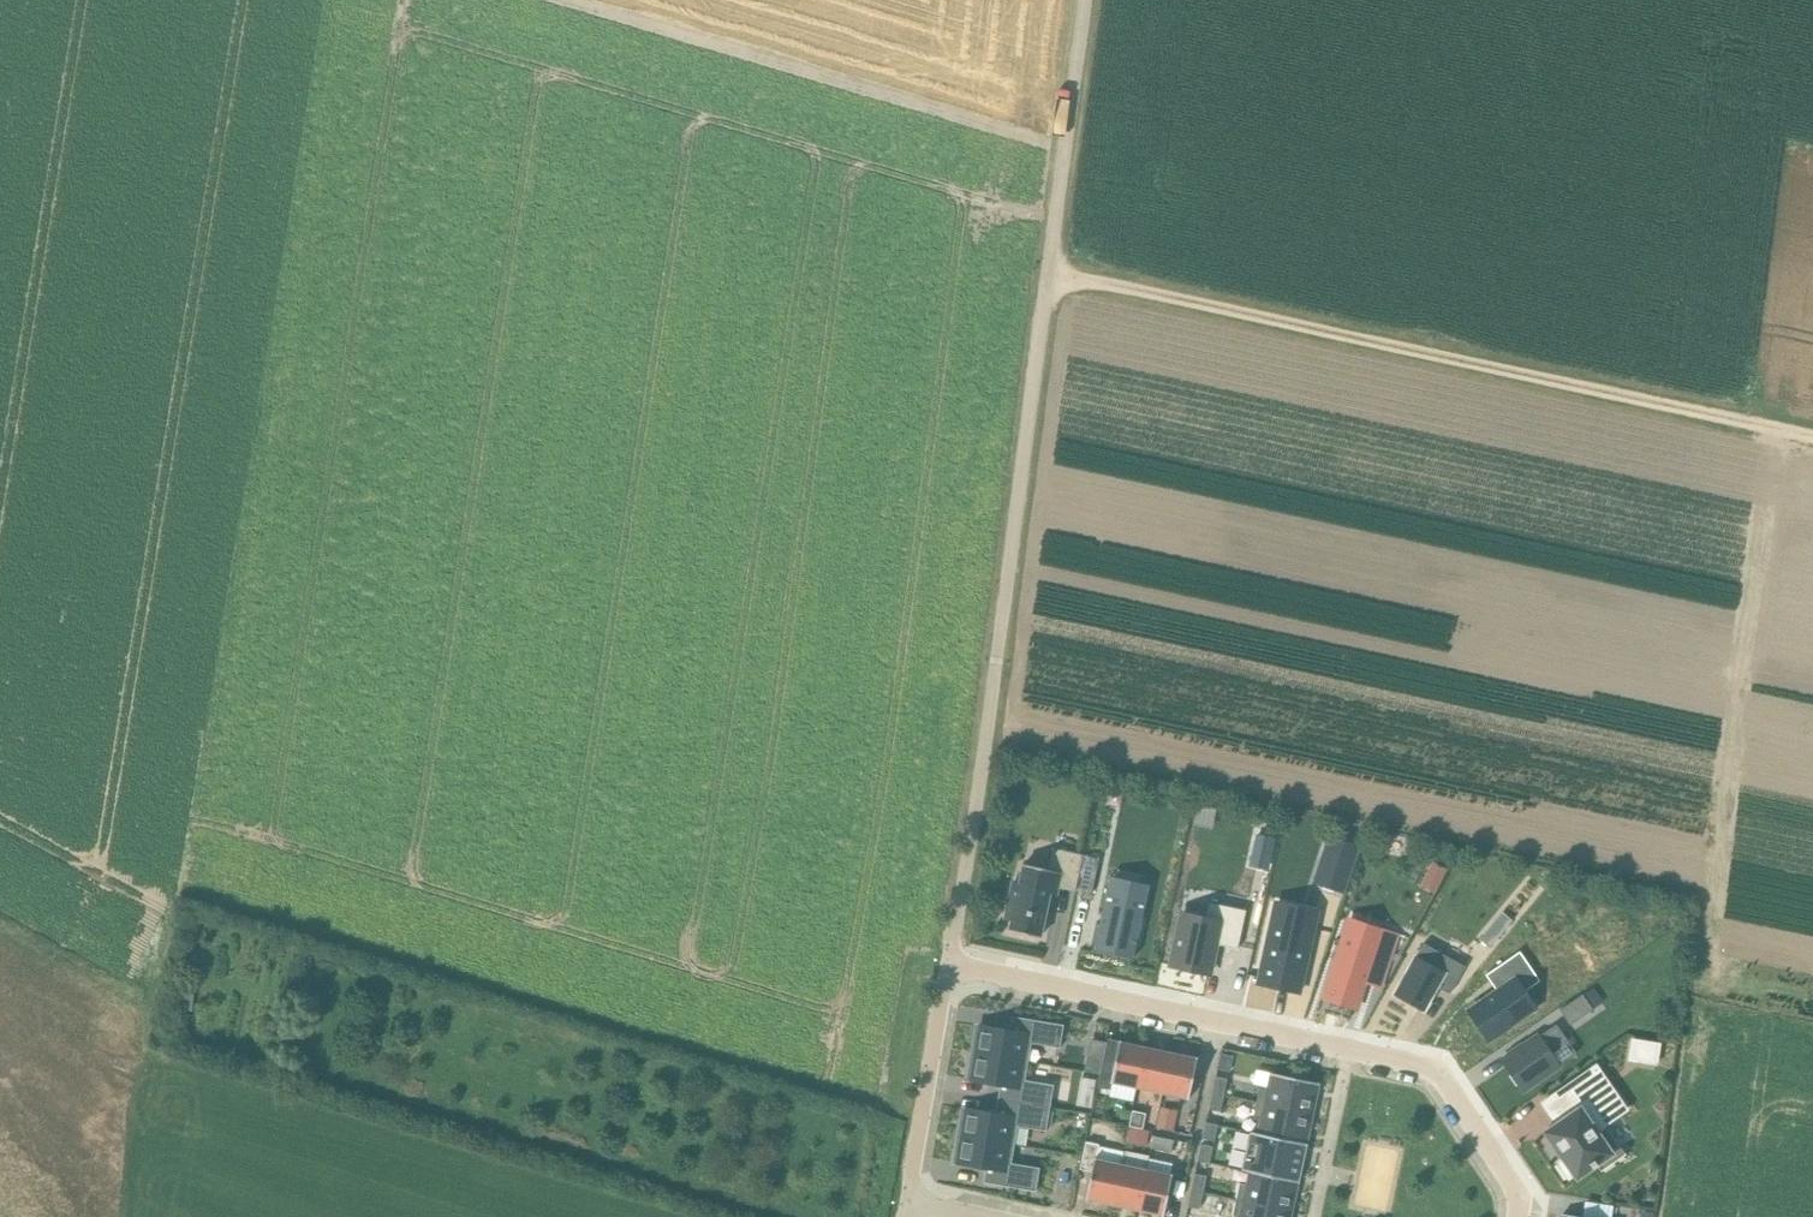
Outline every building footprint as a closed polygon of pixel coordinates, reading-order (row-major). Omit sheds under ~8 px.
[(1251,865),(1270,869),(1277,836),(1258,832),(1251,865)] [(1330,840),(1316,882),(1344,891),(1359,846),(1358,846),(1331,837),(1330,840)] [(1013,919),(1011,930),(1042,937),(1051,892),(1058,893),(1059,887),(1076,890),(1084,855),(1055,849),(1050,869),(1037,866),(1033,886),(1014,882),(1006,918),(1013,919)] [(1086,851),(1076,893),(1092,897),(1102,855),(1086,851)] [(1447,868),(1434,862),(1428,873),(1441,879),(1447,868)] [(1110,881),(1095,948),(1134,957),(1150,890),(1110,881)] [(1180,908),(1168,964),(1203,972),(1212,928),(1228,931),(1234,904),(1204,898),(1201,912),(1180,908)] [(1273,919),(1259,984),(1300,992),(1315,928),(1273,919)] [(1342,926),(1320,995),(1354,1002),(1374,942),(1390,945),(1396,925),(1380,922),(1376,933),(1342,926)] [(1491,947),(1501,935),(1492,928),(1482,939),(1491,947)] [(1397,990),(1426,1007),(1440,982),(1453,989),(1468,963),(1427,939),(1397,990)] [(1497,991),(1468,1011),(1489,1041),(1537,1008),(1525,991),(1540,980),(1520,952),(1486,975),(1497,991)] [(181,992),(180,1008),(194,1010),(195,994),(181,992)] [(1583,995),(1562,1010),(1572,1024),(1593,1009),(1583,995)] [(970,1052),(1014,1061),(1018,1042),(1046,1048),(1051,1025),(1000,1014),(997,1029),(976,1024),(975,1030),(971,1030),(967,1044),(972,1045),(970,1052)] [(1500,1063),(1520,1092),(1556,1068),(1547,1055),(1565,1042),(1554,1027),(1500,1063)] [(1661,1040),(1631,1035),(1629,1048),(1636,1058),(1657,1062),(1661,1040)] [(1089,1051),(1105,1054),(1108,1042),(1092,1039),(1089,1051)] [(1113,1083),(1138,1088),(1147,1045),(1121,1040),(1119,1050),(1107,1047),(1099,1086),(1112,1089),(1113,1083)] [(1173,1051),(1147,1045),(1138,1088),(1164,1094),(1173,1051)] [(1173,1051),(1164,1094),(1190,1099),(1199,1057),(1173,1051)] [(1014,1061),(970,1052),(969,1059),(964,1058),(961,1072),(966,1073),(964,1079),(985,1083),(981,1098),(1033,1109),(1038,1086),(1010,1080),(1014,1061)] [(1234,1056),(1222,1053),(1219,1065),(1218,1069),(1219,1069),(1231,1071),(1234,1056)] [(1603,1168),(1625,1153),(1593,1106),(1594,1101),(1613,1088),(1598,1066),(1544,1103),(1558,1123),(1546,1131),(1554,1143),(1553,1143),(1561,1155),(1562,1154),(1565,1158),(1559,1162),(1570,1177),(1575,1174),(1578,1178),(1599,1163),(1603,1168)] [(1261,1085),(1258,1102),(1314,1114),(1321,1083),(1272,1072),(1269,1087),(1261,1085)] [(1213,1092),(1225,1095),(1229,1079),(1217,1076),(1213,1092)] [(1221,1111),(1225,1095),(1213,1092),(1210,1109),(1221,1111)] [(952,1135),(996,1145),(1000,1125),(1028,1132),(1033,1109),(981,1098),(978,1112),(958,1108),(956,1114),(952,1113),(949,1127),(953,1128),(952,1135)] [(1262,1120),(1260,1126),(1309,1137),(1314,1114),(1258,1102),(1254,1119),(1262,1120)] [(1162,1103),(1157,1125),(1170,1128),(1175,1106),(1162,1103)] [(1130,1125),(1144,1128),(1147,1113),(1133,1110),(1130,1125)] [(1207,1122),(1204,1138),(1215,1141),(1219,1124),(1207,1122)] [(1172,1149),(1175,1136),(1156,1132),(1153,1145),(1172,1149)] [(996,1145),(952,1135),(950,1142),(946,1141),(943,1155),(947,1156),(946,1162),(966,1167),(963,1181),(1014,1193),(1019,1170),(992,1164),(996,1145)] [(1202,1144),(1199,1160),(1210,1163),(1214,1146),(1202,1144)] [(1113,1205),(1122,1162),(1098,1157),(1100,1148),(1086,1145),(1081,1168),(1093,1171),(1087,1200),(1113,1205)] [(1300,1182),(1305,1163),(1247,1150),(1243,1170),(1251,1171),(1249,1178),(1298,1188),(1299,1182),(1300,1182)] [(1148,1168),(1122,1162),(1113,1205),(1139,1211),(1148,1168)] [(1148,1168),(1139,1211),(1165,1216),(1174,1174),(1148,1168)] [(1193,1190),(1204,1192),(1208,1176),(1196,1173),(1193,1190)] [(1237,1199),(1293,1211),(1298,1188),(1249,1178),(1248,1184),(1240,1182),(1237,1199)] [(1204,1192),(1193,1190),(1189,1206),(1201,1209),(1204,1192)] [(1293,1211),(1237,1199),(1233,1216),(1238,1216),(1292,1216),(1293,1211)]
